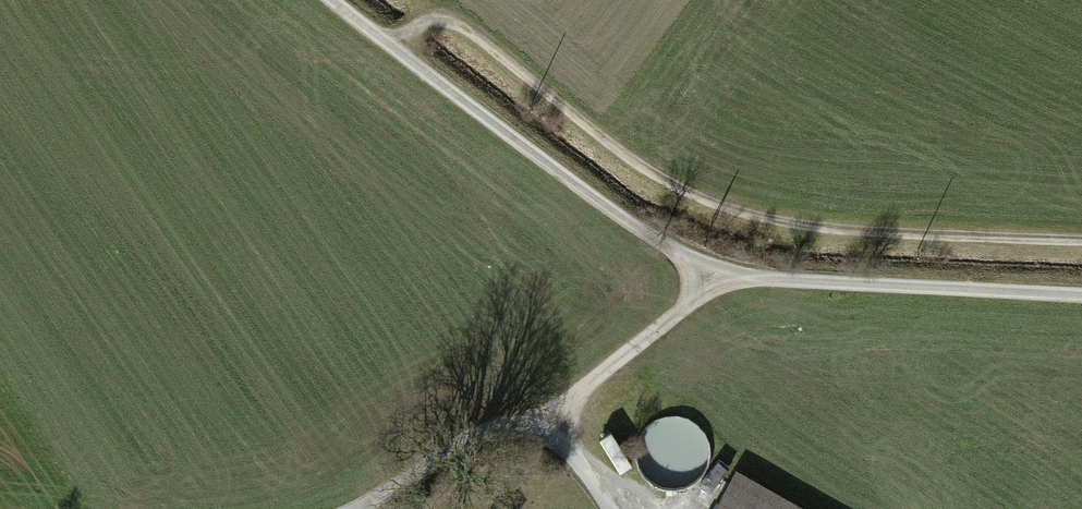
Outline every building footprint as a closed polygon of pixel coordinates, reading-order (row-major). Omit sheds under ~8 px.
[(733,479),(718,508),(793,508),(733,479)]
